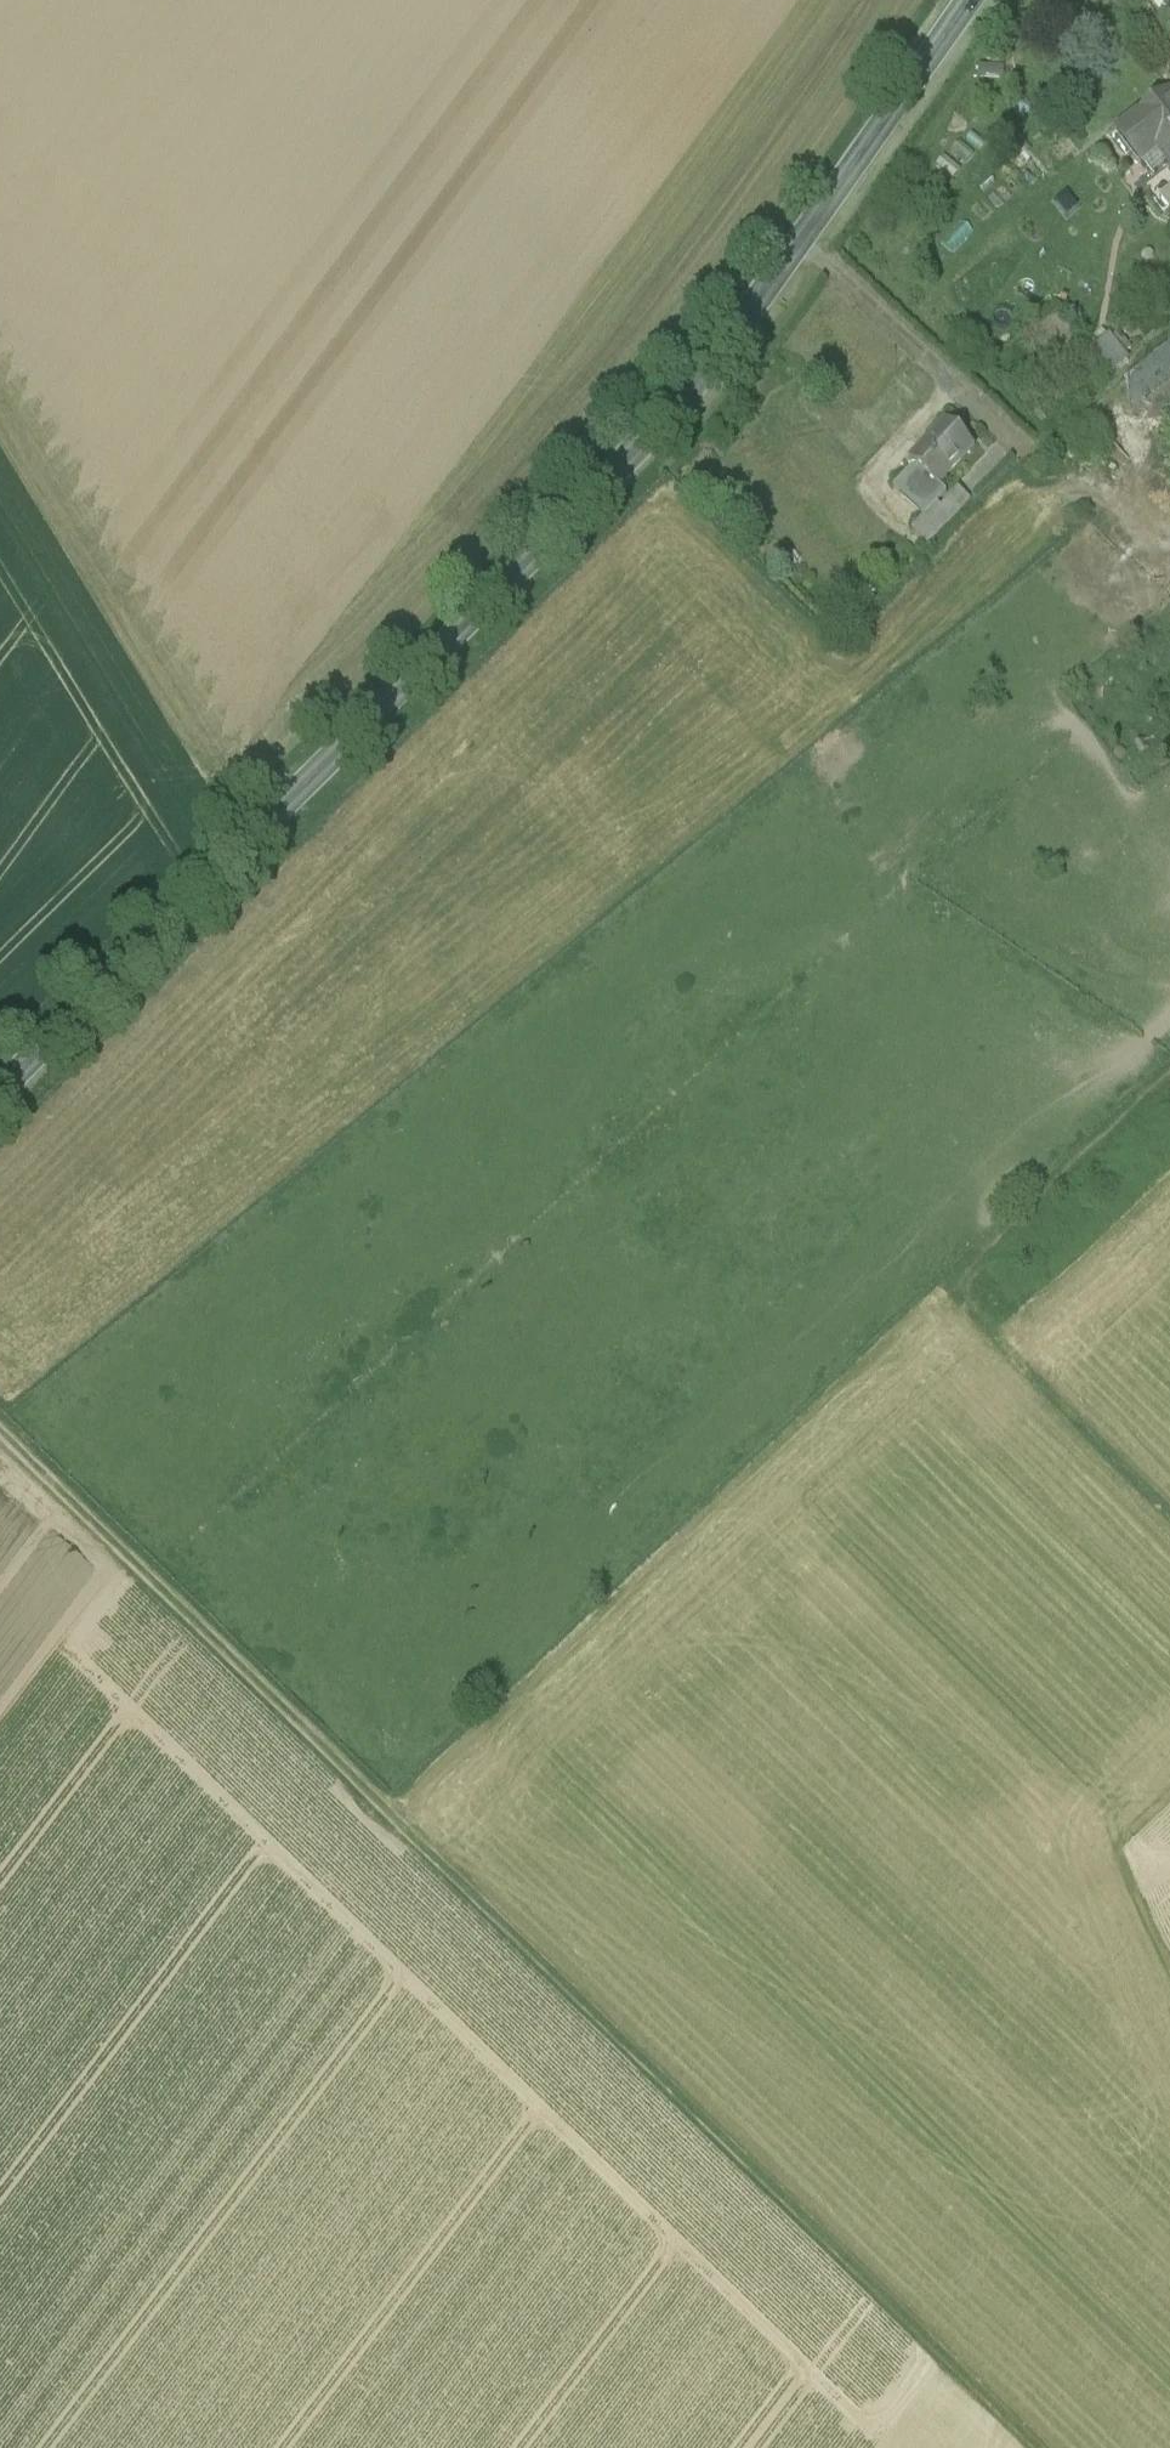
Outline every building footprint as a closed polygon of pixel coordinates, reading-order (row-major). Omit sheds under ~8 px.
[(1121,132),(1144,164),(1159,153),(1169,167),(1169,98),(1168,95),(1121,132)] [(1162,203),(1169,213),(1169,196),(1162,203)] [(1108,336),(1093,348),(1112,371),(1128,360),(1108,336)] [(1126,384),(1168,432),(1169,430),(1169,349),(1126,384)] [(976,449),(947,424),(910,465),(916,470),(939,490),(942,488),(976,449)] [(950,497),(942,488),(939,490),(916,470),(896,491),(927,521),(939,508),(950,497)] [(943,513),(939,508),(927,521),(916,532),(930,547),(973,503),(963,493),(943,513)]
